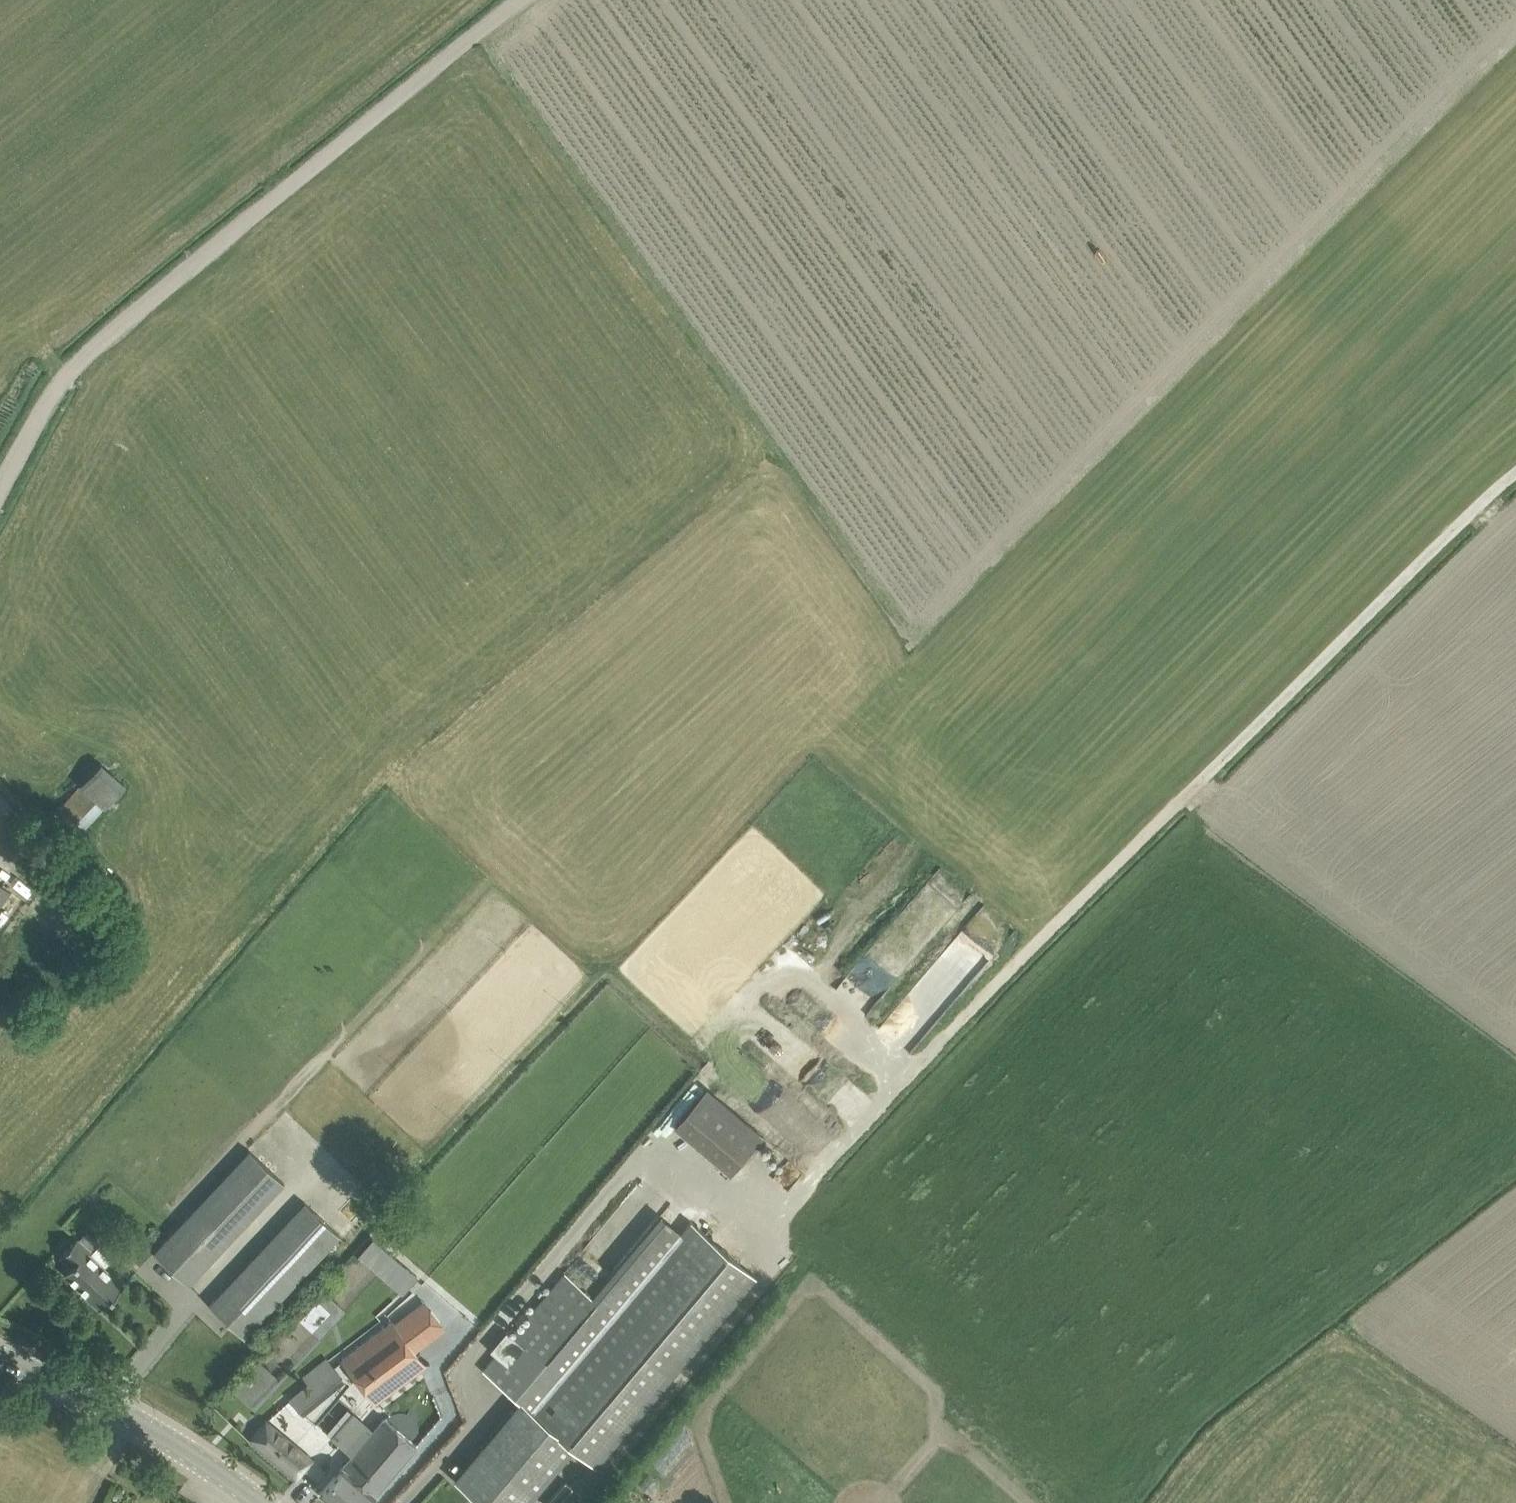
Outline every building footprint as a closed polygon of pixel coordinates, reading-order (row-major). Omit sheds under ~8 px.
[(29,823),(0,791),(0,848),(29,823)] [(939,868),(933,883),(964,895),(970,880),(939,868)] [(14,891),(0,882),(0,910),(14,891)] [(709,1091),(677,1129),(732,1176),(764,1137),(709,1091)] [(188,1285),(284,1183),(249,1150),(153,1252),(188,1285)] [(209,1304),(244,1337),(340,1235),(305,1202),(209,1304)] [(483,1370),(519,1401),(454,1479),(483,1502),(526,1502),(574,1446),(593,1463),(748,1279),(686,1226),(668,1248),(647,1230),(579,1310),(552,1287),(512,1335),(507,1331),(490,1350),(496,1354),(483,1370)] [(77,1238),(60,1256),(70,1265),(64,1272),(87,1294),(86,1296),(100,1309),(123,1284),(104,1266),(111,1259),(97,1246),(90,1253),(88,1251),(90,1250),(77,1238)] [(326,1291),(302,1317),(313,1326),(336,1301),(326,1291)] [(390,1322),(340,1360),(375,1406),(425,1368),(414,1355),(392,1326),(390,1322)] [(263,1360),(280,1377),(300,1356),(283,1339),(263,1360)] [(249,1370),(235,1385),(244,1393),(258,1378),(249,1370)] [(307,1384),(288,1400),(299,1412),(317,1397),(307,1384)] [(333,1502),(367,1502),(417,1445),(383,1417),(320,1492),(333,1502)] [(267,1421),(248,1442),(294,1480),(311,1461),(267,1421)] [(632,1491),(622,1502),(645,1502),(632,1491)]
